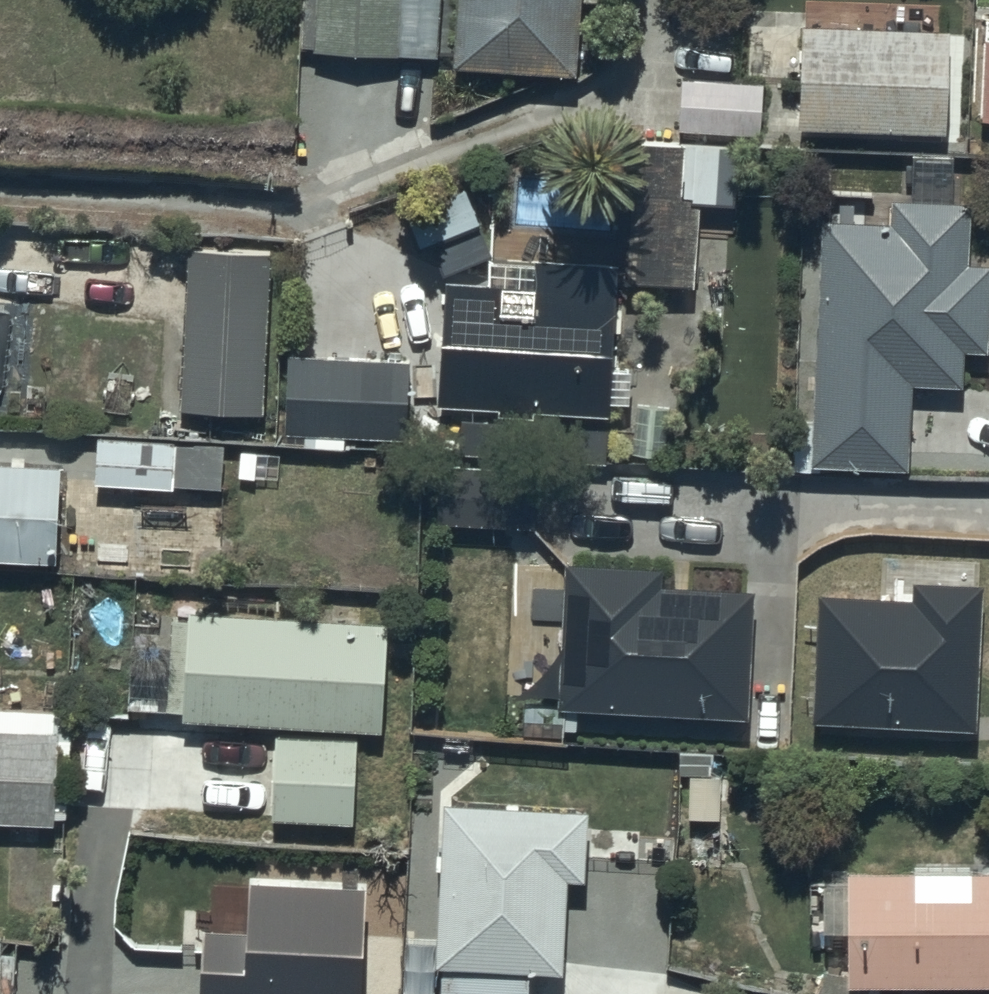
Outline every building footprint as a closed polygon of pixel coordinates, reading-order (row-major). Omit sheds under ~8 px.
[(296,52),(438,63),(443,0),(300,0),(296,52)] [(456,67),(579,75),(584,0),(460,0),(456,67)] [(954,31),(804,25),(800,122),(950,128),(954,31)] [(763,77),(680,75),(679,131),(762,132),(763,77)] [(819,219),(807,466),(908,470),(912,383),(963,385),(965,348),(988,349),(988,340),(988,264),(970,263),(973,202),(894,198),(892,223),(819,219)] [(273,248),(189,243),(179,412),(264,417),(273,248)] [(531,286),(447,281),(440,406),(610,415),(618,262),(532,258),(531,286)] [(413,355),(289,350),(285,437),(409,442),(413,355)] [(225,444),(97,437),(95,483),(223,490),(225,444)] [(0,459),(0,561),(58,563),(62,462),(0,459)] [(539,475),(442,467),(437,526),(534,534),(539,475)] [(557,710),(748,720),(755,588),(661,584),(662,564),(565,559),(557,710)] [(912,602),(821,598),(814,725),(976,733),(983,589),(913,585),(912,602)] [(188,617),(172,616),(166,712),(185,713),(185,725),(385,737),(392,624),(188,612),(188,617)] [(153,728),(73,725),(70,807),(151,809),(153,728)] [(0,732),(0,820),(56,823),(60,735),(0,732)] [(446,801),(439,965),(446,966),(444,993),(530,993),(531,969),(564,970),(567,882),(590,883),(593,807),(446,801)] [(849,882),(827,882),(828,927),(850,927),(853,986),(988,985),(988,868),(849,868),(849,882)] [(249,880),(246,933),(204,931),(201,993),(362,993),(367,885),(249,880)] [(0,938),(0,993),(2,993),(3,973),(16,973),(17,939),(0,938)]
